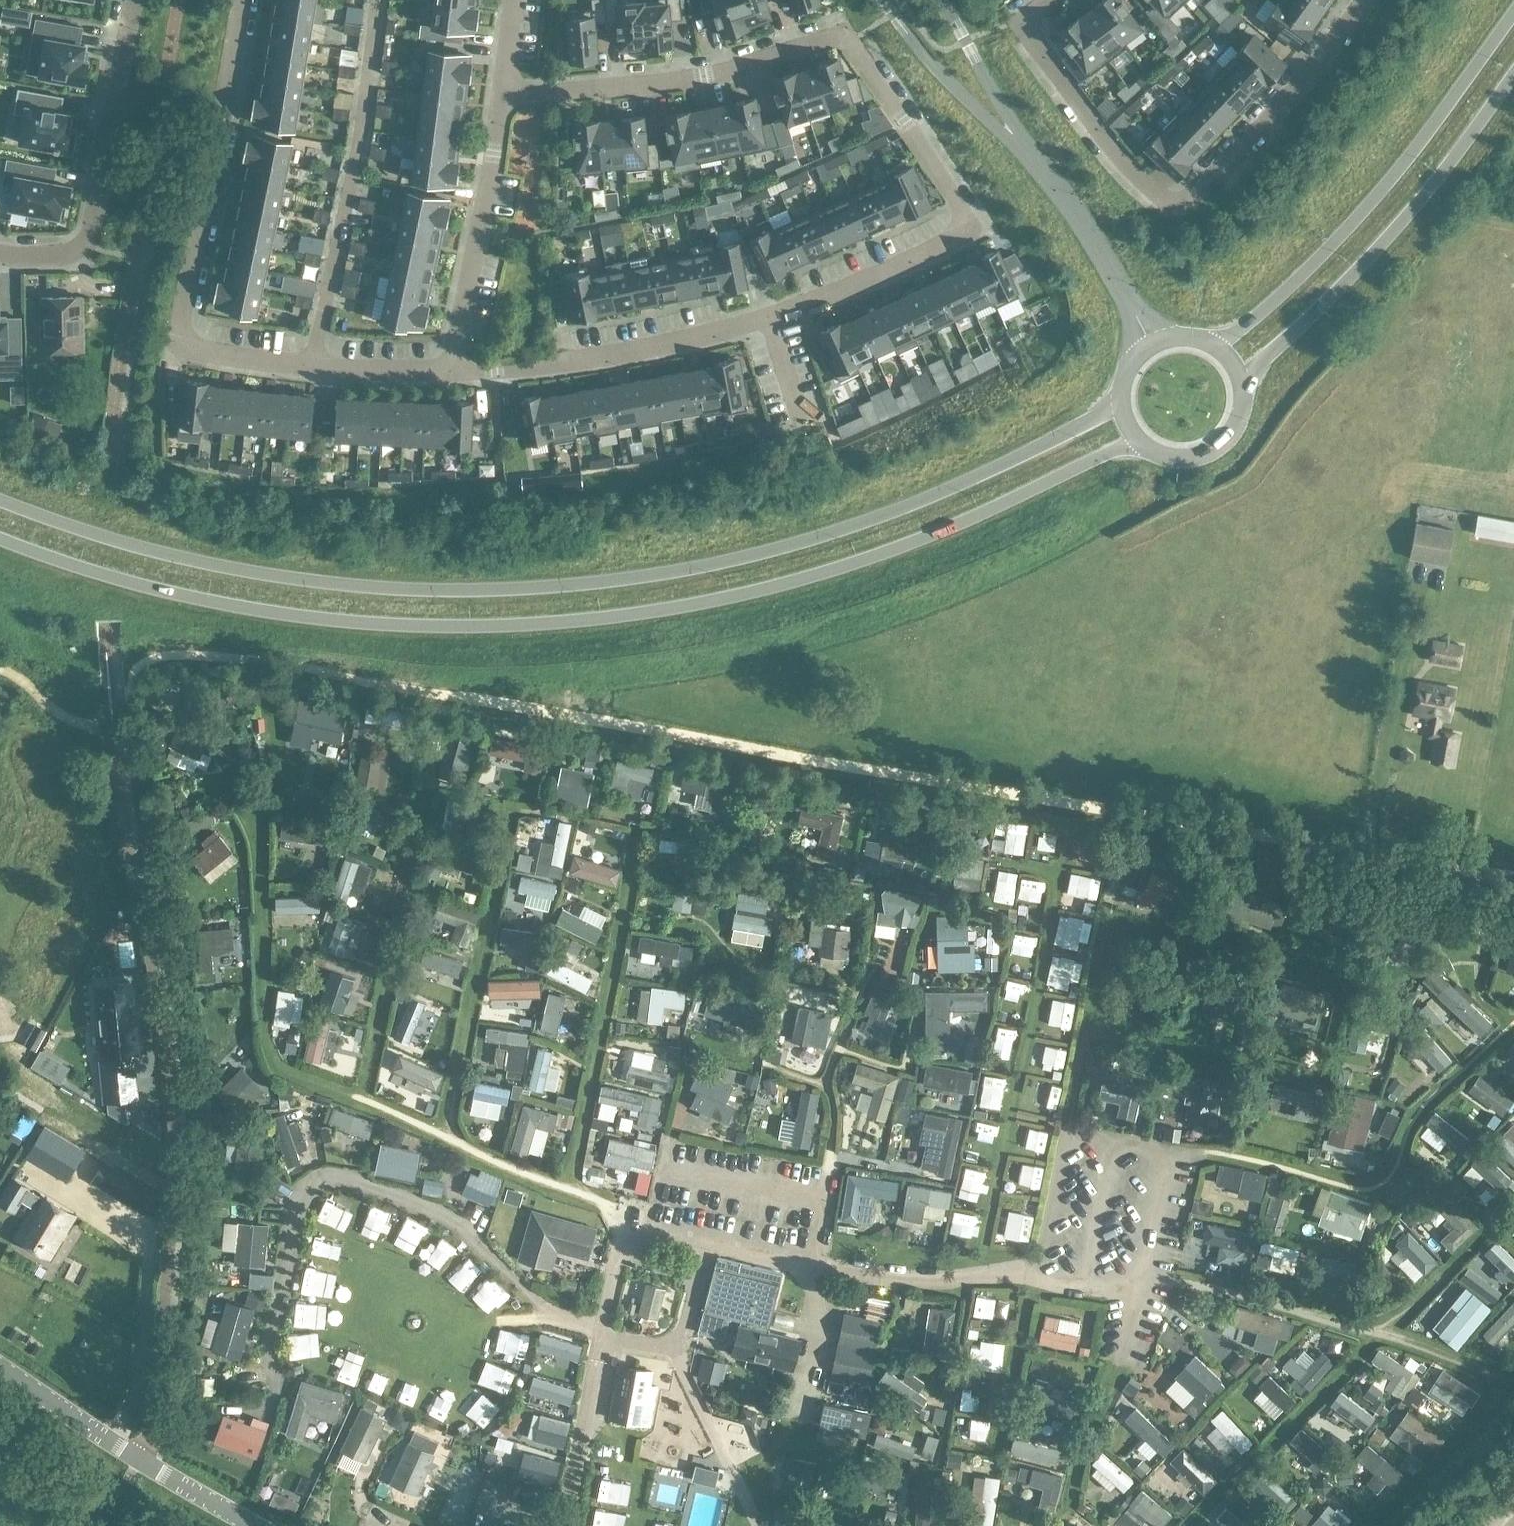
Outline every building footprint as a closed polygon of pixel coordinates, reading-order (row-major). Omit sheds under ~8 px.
[(311,22),(315,1),(311,0),(275,0),(273,16),(311,22)] [(476,9),(477,0),(437,0),(437,5),(478,10),(478,9),(476,9)] [(596,40),(597,39),(597,28),(595,29),(594,23),(607,22),(605,0),(592,0),(592,9),(567,12),(571,61),(575,61),(576,65),(594,63),(594,59),(598,59),(596,40)] [(643,0),(642,0),(642,2),(619,4),(618,0),(605,0),(607,22),(620,21),(620,24),(618,25),(619,36),(621,35),(622,47),(632,46),(632,50),(647,48),(643,0)] [(681,0),(643,0),(647,48),(672,46),(671,34),(673,34),(672,23),(670,24),(670,20),(683,19),(681,0)] [(739,0),(699,0),(704,14),(716,10),(717,14),(715,14),(719,25),(720,24),(724,35),(748,27),(739,0)] [(748,27),(762,23),(761,19),(770,16),(767,5),(769,5),(767,0),(739,0),(748,27)] [(820,0),(792,0),(795,10),(799,9),(800,13),(818,7),(816,3),(820,2),(820,0)] [(1127,10),(1128,9),(1122,0),(1120,1),(1120,0),(1103,0),(1095,6),(1127,47),(1128,47),(1124,41),(1141,28),(1127,10)] [(1183,0),(1152,0),(1169,17),(1185,2),(1183,0)] [(1238,6),(1232,0),(1223,9),(1229,15),(1238,6)] [(1322,10),(1308,0),(1283,0),(1279,5),(1278,4),(1277,5),(1312,30),(1313,28),(1310,27),(1322,10)] [(1329,0),(1308,0),(1322,10),(1329,0)] [(434,27),(473,32),(474,25),(476,25),(478,10),(437,5),(434,27)] [(1299,48),(1312,30),(1277,5),(1264,23),(1299,48)] [(1,21),(30,26),(32,11),(3,6),(1,21)] [(1127,47),(1095,6),(1095,7),(1079,20),(1078,19),(1077,19),(1109,61),(1127,47)] [(1220,23),(1229,15),(1223,9),(1215,17),(1220,23)] [(269,37),(308,43),(311,22),(273,16),(269,37)] [(85,46),(78,44),(81,27),(37,19),(32,46),(45,49),(41,75),(47,76),(46,81),(63,84),(64,79),(84,83),(88,62),(83,61),(83,59),(84,60),(84,58),(83,58),(84,51),(85,51),(85,50),(85,46)] [(1109,61),(1077,19),(1059,33),(1066,42),(1065,43),(1071,51),(1062,58),(1081,82),(1109,61)] [(344,33),(352,34),(353,22),(345,21),(344,33)] [(386,33),(394,34),(395,22),(388,21),(386,33)] [(352,34),(360,35),(361,23),(353,22),(352,34)] [(1219,22),(1213,28),(1222,36),(1227,30),(1219,22)] [(1199,43),(1204,49),(1213,41),(1207,35),(1199,43)] [(1269,81),(1285,65),(1254,35),(1238,51),(1269,81)] [(266,58),(304,65),(308,43),(269,37),(266,58)] [(1178,53),(1187,45),(1181,39),(1172,47),(1178,53)] [(1190,51),(1195,57),(1204,49),(1199,43),(1190,51)] [(1169,62),(1178,53),(1172,47),(1170,44),(1161,53),(1169,62)] [(428,73),(469,78),(471,63),(469,63),(470,56),(431,51),(428,73)] [(1268,82),(1269,81),(1238,51),(1237,53),(1239,54),(1225,69),(1252,95),(1266,80),(1268,82)] [(301,86),(304,65),(266,58),(262,79),(301,86)] [(858,78),(857,76),(847,79),(844,69),(842,70),(838,59),(817,66),(831,109),(852,102),(852,103),(865,99),(858,78)] [(381,73),(389,74),(390,62),(382,61),(381,73)] [(389,74),(397,75),(398,63),(390,62),(389,74)] [(338,76),(346,77),(348,65),(340,64),(338,76)] [(1167,72),(1172,78),(1181,70),(1176,64),(1167,72)] [(346,77),(354,78),(355,66),(348,65),(346,77)] [(831,109),(817,66),(816,66),(816,67),(796,74),(796,73),(795,73),(809,116),(831,109)] [(1237,110),(1252,95),(1225,69),(1210,84),(1237,110)] [(1158,81),(1163,86),(1172,78),(1167,72),(1158,81)] [(425,95),(464,100),(467,79),(469,79),(469,78),(428,73),(425,95)] [(809,116),(795,73),(773,80),(777,91),(775,91),(779,102),(780,101),(786,117),(787,123),(809,116)] [(858,78),(865,99),(873,97),(860,77),(858,78)] [(256,100),(297,107),(301,86),(262,79),(259,100),(257,99),(256,100)] [(1134,93),(1143,85),(1138,79),(1129,87),(1134,93)] [(1125,102),(1134,93),(1129,87),(1126,84),(1117,93),(1125,102)] [(1222,126),(1237,110),(1210,84),(1195,99),(1190,94),(1190,95),(1222,126)] [(60,149),(72,152),(76,128),(69,127),(71,115),(61,113),(64,97),(19,89),(15,113),(26,115),(21,142),(55,148),(55,150),(60,151),(60,149)] [(1135,102),(1140,108),(1149,100),(1144,94),(1135,102)] [(423,116),(461,121),(464,100),(425,95),(423,116)] [(1175,110),(1207,142),(1222,126),(1190,95),(1175,110)] [(766,149),(761,124),(760,120),(762,120),(759,109),(758,109),(755,98),(733,103),(744,154),(766,149)] [(255,123),(294,130),(297,107),(256,100),(254,116),(256,116),(255,123)] [(1126,110),(1131,116),(1140,108),(1135,102),(1126,110)] [(744,154),(733,103),(732,103),(732,104),(711,109),(721,159),(744,154)] [(375,116),(383,117),(385,105),(377,104),(375,116)] [(383,117),(391,118),(393,106),(385,105),(383,117)] [(333,119),(341,120),(342,108),(334,107),(333,119)] [(341,120),(349,121),(350,109),(342,108),(341,120)] [(721,159),(711,109),(690,113),(690,112),(689,112),(699,163),(721,159)] [(1192,157),(1207,142),(1175,110),(1174,111),(1179,116),(1165,131),(1192,157)] [(699,163),(689,112),(666,116),(669,128),(667,128),(669,139),(671,139),(675,161),(697,156),(698,163),(699,163)] [(420,137),(459,142),(461,121),(423,116),(420,137)] [(661,168),(658,143),(646,144),(645,139),(647,139),(646,128),(644,128),(643,117),(621,119),(626,171),(661,168)] [(786,117),(773,121),(781,146),(794,142),(787,123),(786,117)] [(626,171),(621,119),(620,119),(620,120),(599,122),(599,121),(598,121),(603,173),(604,173),(603,166),(624,164),(625,171),(626,171)] [(603,173),(598,121),(576,123),(577,134),(575,135),(576,145),(578,145),(580,175),(603,173)] [(773,121),(761,124),(766,149),(781,146),(773,121)] [(1188,162),(1192,157),(1165,131),(1160,126),(1142,144),(1177,177),(1190,164),(1188,162)] [(246,157),(287,165),(291,143),(253,135),(252,142),(249,142),(246,157)] [(878,147),(889,142),(886,135),(875,140),(878,147)] [(844,147),(839,136),(828,141),(833,152),(844,147)] [(458,163),(456,163),(459,142),(420,137),(417,159),(458,164),(458,163)] [(513,139),(513,152),(528,153),(529,140),(513,139)] [(867,152),(878,147),(875,140),(864,144),(867,152)] [(369,157),(377,159),(380,147),(372,146),(369,157)] [(377,159),(385,161),(387,149),(380,147),(377,159)] [(577,161),(576,147),(564,149),(565,162),(577,161)] [(839,164),(850,160),(847,152),(836,157),(839,164)] [(244,178),(282,186),(287,165),(246,157),(246,158),(248,158),(244,178)] [(825,162),(828,169),(839,164),(836,157),(825,162)] [(67,203),(69,204),(72,187),(52,183),(53,178),(46,177),(48,166),(9,159),(4,185),(15,187),(11,208),(30,212),(29,219),(45,223),(46,215),(65,218),(67,203)] [(414,181),(453,186),(454,179),(456,179),(458,164),(417,159),(414,181)] [(801,166),(798,159),(787,164),(790,171),(801,166)] [(790,171),(787,164),(776,168),(779,176),(790,171)] [(322,178),(330,180),(332,169),(325,167),(322,178)] [(909,216),(930,206),(920,184),(924,182),(918,168),(914,170),(912,167),(891,176),(909,216)] [(330,180),(337,182),(340,170),(332,169),(330,180)] [(799,182),(810,177),(807,170),(796,175),(799,182)] [(788,187),(799,182),(796,175),(785,179),(788,187)] [(908,216),(909,216),(891,176),(890,177),(891,179),(873,187),(888,222),(907,213),(908,216)] [(240,200),(278,208),(282,186),(244,178),(240,200)] [(868,230),(888,222),(873,187),(853,196),(868,230)] [(760,200),(771,195),(768,188),(757,192),(760,200)] [(730,200),(742,198),(740,190),(728,193),(730,200)] [(405,214),(446,222),(449,207),(447,207),(448,200),(410,192),(405,214)] [(605,193),(607,210),(620,208),(618,192),(605,193)] [(749,204),(760,200),(757,192),(746,197),(749,204)] [(718,203),(730,200),(728,193),(717,195),(718,203)] [(849,239),(868,230),(853,196),(833,204),(849,239)] [(358,210),(366,212),(369,200),(361,199),(358,210)] [(235,221),(273,229),(278,208),(240,200),(235,221)] [(366,212),(374,214),(376,202),(369,200),(366,212)] [(706,214),(718,211),(717,203),(705,206),(706,214)] [(829,248),(849,239),(833,204),(813,213),(829,248)] [(695,216),(706,214),(705,206),(693,208),(695,216)] [(313,221),(321,222),(323,211),(316,209),(313,221)] [(620,217),(618,209),(606,211),(608,219),(620,217)] [(321,222),(328,224),(331,213),(323,211),(321,222)] [(608,219),(606,211),(595,213),(596,221),(608,219)] [(664,222),(676,220),(674,212),(663,214),(664,222)] [(809,257),(829,248),(813,213),(794,222),(809,257)] [(401,235),(439,243),(443,223),(445,224),(446,222),(405,214),(401,235)] [(652,225),(664,222),(663,214),(651,217),(652,225)] [(622,231),(634,228),(632,220),(620,223),(622,231)] [(231,242),(269,250),(273,229),(235,221),(231,242)] [(789,266),(809,257),(794,222),(774,231),(789,266)] [(610,233),(622,231),(620,223),(608,225),(610,233)] [(580,239),(591,237),(590,229),(578,231),(580,239)] [(568,242),(580,239),(578,231),(566,234),(568,242)] [(783,268),(789,266),(774,231),(768,233),(767,232),(750,239),(768,278),(784,271),(783,268)] [(396,256),(435,264),(439,243),(401,235),(396,256)] [(349,253),(357,254),(360,243),(352,241),(349,253)] [(226,263),(265,271),(269,250),(231,242),(226,263)] [(357,254),(365,256),(367,245),(360,243),(357,254)] [(700,292),(721,287),(712,243),(691,247),(700,292)] [(728,289),(746,285),(738,243),(720,246),(721,250),(715,251),(713,243),(712,243),(721,287),(728,286),(728,289)] [(679,296),(700,292),(691,247),(692,254),(671,259),(679,296)] [(976,263),(996,307),(1019,297),(998,250),(981,258),(982,260),(976,263)] [(304,263),(312,265),(314,253),(307,251),(304,263)] [(312,265),(320,266),(322,255),(314,253),(312,265)] [(392,277),(430,285),(435,264),(396,256),(392,277)] [(637,304),(658,300),(649,256),(628,260),(637,304)] [(658,300),(679,296),(671,259),(651,263),(650,256),(649,256),(658,300)] [(616,309),(637,304),(628,260),(629,267),(608,271),(616,309)] [(220,284),(260,292),(265,271),(226,263),(222,283),(220,283),(220,284)] [(996,308),(996,307),(976,263),(956,272),(973,308),(992,299),(996,308)] [(573,320),(595,316),(585,266),(563,271),(565,281),(561,282),(564,297),(568,297),(573,320)] [(596,313),(616,309),(608,271),(588,275),(586,266),(585,266),(595,316),(596,316),(596,313)] [(953,317),(973,308),(956,272),(937,281),(953,317)] [(428,306),(426,306),(430,285),(392,277),(387,299),(428,307),(428,306)] [(934,326),(953,317),(937,281),(917,291),(934,326)] [(340,295),(348,296),(351,285),(343,283),(340,295)] [(251,313),(256,314),(260,292),(220,284),(216,299),(219,300),(217,306),(233,310),(232,312),(250,316),(251,313)] [(348,296),(356,298),(358,287),(351,285),(348,296)] [(914,335),(934,326),(917,291),(897,300),(914,335)] [(295,305),(303,307),(305,295),(298,294),(295,305)] [(303,307),(311,309),(313,297),(305,295),(303,307)] [(42,351),(84,350),(83,297),(41,298),(42,351)] [(423,322),(425,322),(428,307),(387,299),(383,321),(387,322),(387,324),(405,328),(406,326),(421,329),(423,322)] [(894,344),(914,335),(897,300),(878,309),(894,344)] [(875,353),(894,344),(878,309),(858,318),(875,353)] [(22,378),(21,318),(6,318),(6,321),(0,321),(0,350),(1,350),(2,378),(22,378)] [(857,362),(875,353),(858,318),(840,326),(839,324),(837,324),(856,365),(858,364),(857,362)] [(836,374),(856,365),(837,324),(817,334),(828,356),(824,358),(830,371),(834,370),(836,374)] [(1007,330),(1011,337),(1021,331),(1017,324),(1007,330)] [(1012,356),(1019,353),(1014,344),(1013,342),(1001,347),(1005,354),(1012,356)] [(911,364),(914,373),(935,365),(932,356),(911,364)] [(725,414),(747,410),(745,398),(749,397),(747,382),(742,383),(738,359),(716,363),(725,414)] [(955,370),(961,383),(979,372),(973,361),(955,370)] [(724,414),(725,414),(716,363),(714,363),(714,366),(695,370),(704,416),(723,412),(724,414)] [(702,416),(704,416),(695,370),(674,374),(681,413),(701,409),(702,416)] [(934,377),(937,383),(941,393),(956,385),(949,370),(934,377)] [(661,416),(681,413),(674,374),(653,378),(661,424),(662,423),(661,416)] [(640,428),(661,424),(653,378),(631,382),(640,428)] [(179,432),(201,434),(206,383),(184,380),(181,405),(177,404),(176,419),(180,420),(179,432)] [(639,428),(640,428),(631,382),(610,386),(618,431),(620,431),(618,424),(638,420),(639,428)] [(203,425),(223,427),(228,388),(208,386),(208,383),(206,383),(201,434),(202,434),(203,425)] [(9,385),(10,403),(25,402),(24,384),(9,385)] [(597,435),(618,431),(610,386),(589,390),(597,435)] [(223,427),(245,429),(249,390),(228,388),(223,427)] [(923,403),(916,388),(905,393),(895,398),(901,412),(923,403)] [(245,429),(266,431),(271,392),(249,390),(245,429)] [(596,435),(597,435),(589,390),(568,393),(576,439),(577,439),(575,432),(595,428),(596,435)] [(266,431),(288,434),(292,395),(271,392),(266,431)] [(555,443),(576,439),(568,393),(546,397),(555,443)] [(288,434),(310,436),(314,397),(292,395),(288,434)] [(554,443),(555,443),(546,397),(540,399),(539,396),(521,399),(529,442),(547,439),(547,437),(553,436),(554,443)] [(337,438),(359,439),(361,400),(338,399),(337,438)] [(359,439),(381,440),(383,401),(361,400),(359,439)] [(381,440),(402,441),(404,402),(383,401),(381,440)] [(452,446),(470,446),(472,402),(454,401),(454,404),(447,404),(445,443),(452,443),(452,446)] [(402,441),(424,442),(426,403),(404,402),(402,441)] [(424,442),(445,443),(447,404),(426,403),(424,442)] [(866,434),(877,429),(866,405),(855,410),(866,434)] [(35,412),(28,428),(56,440),(63,424),(35,412)] [(333,426),(324,425),(323,441),(332,441),(333,426)] [(731,443),(742,440),(740,432),(729,435),(731,443)] [(720,446),(731,443),(729,435),(718,438),(720,446)] [(688,453),(700,450),(698,442),(687,445),(688,453)] [(677,455),(688,453),(687,445),(675,447),(677,455)] [(646,461),(657,459),(656,451),(644,453),(646,461)] [(634,463),(646,461),(644,453),(633,455),(634,463)] [(185,463),(197,465),(199,457),(187,455),(185,463)] [(197,465),(209,467),(210,460),(199,457),(197,465)] [(603,467),(614,465),(613,458),(602,459),(603,467)] [(591,469),(603,467),(602,459),(590,461),(591,469)] [(228,471),(240,473),(241,465),(230,463),(228,471)] [(240,473),(252,475),(253,467),(241,465),(240,473)] [(433,479),(444,478),(444,470),(432,471),(433,479)] [(444,478),(456,478),(456,470),(444,470),(444,478)] [(389,480),(401,480),(401,472),(389,472),(389,480)] [(401,480),(413,480),(412,472),(401,472),(401,480)] [(271,483),(283,484),(283,476),(272,475),(271,483)] [(283,484),(294,485),(295,477),(283,476),(283,484)] [(584,489),(583,476),(561,478),(562,490),(584,489)] [(562,490),(561,478),(540,479),(541,492),(562,490)] [(345,487),(357,487),(357,479),(345,479),(345,487)] [(357,487),(369,487),(369,479),(357,479),(357,487)] [(1478,515),(1474,535),(1513,543),(1513,521),(1509,520),(1509,521),(1478,515)] [(1410,558),(1416,559),(1446,564),(1453,529),(1416,522),(1413,538),(1410,558)] [(1463,645),(1433,639),(1428,662),(1461,668),(1463,645)] [(161,692),(175,695),(178,684),(165,681),(163,686),(161,692)] [(1434,764),(1456,767),(1461,734),(1440,730),(1442,719),(1451,720),(1456,689),(1420,683),(1415,714),(1433,717),(1430,736),(1438,738),(1434,764)] [(293,731),(312,736),(340,742),(347,710),(300,700),(293,731)] [(172,748),(190,755),(196,757),(212,722),(186,710),(169,746),(172,748)] [(265,730),(264,717),(253,718),(254,731),(265,730)] [(545,747),(493,737),(490,753),(495,754),(526,760),(526,761),(524,771),(530,772),(540,774),(545,751),(545,747)] [(479,743),(462,739),(451,785),(468,789),(479,743)] [(353,740),(352,751),(375,754),(375,744),(353,740)] [(602,750),(588,747),(585,761),(599,764),(602,750)] [(1414,754),(1408,749),(1401,753),(1400,760),(1406,765),(1413,762),(1414,754)] [(653,753),(650,764),(662,767),(665,756),(653,753)] [(389,761),(361,756),(356,786),(385,790),(389,761)] [(645,782),(648,783),(650,784),(654,769),(651,768),(618,760),(615,775),(610,791),(640,799),(645,782)] [(594,774),(562,767),(555,799),(587,806),(594,774)] [(727,798),(731,783),(732,778),(686,768),(684,773),(681,788),(697,792),(713,795),(710,810),(709,811),(723,814),(727,798)] [(662,796),(649,792),(646,801),(660,805),(662,796)] [(411,807),(407,797),(396,802),(402,812),(411,807)] [(347,827),(342,840),(352,844),(358,832),(371,837),(383,812),(360,801),(348,827),(347,827)] [(803,803),(799,820),(825,827),(818,855),(833,859),(845,814),(803,803)] [(193,806),(182,808),(185,819),(196,816),(193,806)] [(283,821),(281,838),(323,843),(325,826),(283,821)] [(594,834),(596,825),(585,822),(583,830),(594,834)] [(1005,834),(1006,823),(996,822),(995,833),(1005,834)] [(574,826),(561,824),(555,852),(545,850),(541,866),(531,864),(529,872),(564,880),(566,870),(565,869),(574,826)] [(877,842),(874,860),(881,861),(880,865),(913,871),(919,837),(886,831),(884,843),(877,842)] [(209,850),(195,861),(207,875),(233,852),(218,834),(205,845),(209,850)] [(652,848),(668,849),(669,836),(653,835),(652,848)] [(1039,836),(1037,849),(1050,850),(1052,838),(1039,836)] [(433,858),(430,857),(424,873),(438,878),(441,869),(449,866),(474,874),(479,859),(437,845),(433,858)] [(850,853),(842,851),(840,860),(848,862),(850,853)] [(516,869),(529,871),(532,856),(519,853),(516,869)] [(984,860),(958,856),(953,889),(979,893),(984,860)] [(1272,860),(1261,856),(1258,864),(1270,868),(1272,860)] [(345,858),(332,898),(347,903),(350,894),(363,898),(373,866),(345,858)] [(615,870),(606,867),(594,864),(578,859),(574,872),(577,873),(611,884),(615,872),(615,870)] [(1129,864),(1121,882),(1140,891),(1136,902),(1158,910),(1168,880),(1151,874),(1154,866),(1144,861),(1141,869),(1129,864)] [(1107,875),(1110,865),(1103,863),(1100,873),(1107,875)] [(391,880),(394,870),(379,866),(376,877),(391,880)] [(866,868),(857,866),(855,878),(864,880),(866,868)] [(1068,872),(1067,891),(1083,893),(1085,873),(1068,872)] [(521,875),(518,890),(554,898),(557,884),(521,875)] [(568,887),(582,890),(584,882),(570,879),(568,887)] [(1271,929),(1272,926),(1278,928),(1281,929),(1288,906),(1279,903),(1280,901),(1233,886),(1225,912),(1271,929)] [(1385,891),(1376,889),(1373,902),(1383,903),(1385,891)] [(868,901),(870,892),(859,890),(857,899),(868,901)] [(879,910),(877,923),(897,926),(907,926),(908,925),(917,926),(922,915),(914,913),(921,901),(919,897),(886,891),(882,895),(885,911),(879,910)] [(693,894),(675,892),(673,909),(691,912),(693,896),(693,894)] [(733,929),(734,929),(749,931),(771,934),(773,918),(766,917),(769,896),(738,892),(736,907),(737,907),(737,911),(735,911),(734,922),(733,926),(733,929)] [(321,896),(276,897),(277,913),(322,911),(321,896)] [(707,898),(693,896),(691,912),(704,914),(707,898)] [(929,896),(928,904),(938,905),(938,897),(929,896)] [(1086,901),(1083,912),(1093,915),(1096,903),(1086,901)] [(483,918),(442,903),(437,917),(461,926),(456,941),(473,947),(483,918)] [(337,909),(328,906),(324,919),(333,922),(337,909)] [(563,908),(556,923),(596,942),(603,928),(563,908)] [(512,923),(514,910),(505,909),(503,921),(512,923)] [(340,914),(328,949),(343,954),(354,919),(340,914)] [(1057,915),(1056,933),(1086,934),(1087,916),(1057,915)] [(1027,917),(1019,916),(1018,927),(1026,927),(1027,917)] [(940,928),(950,927),(950,918),(939,919),(940,928)] [(813,946),(819,946),(818,955),(821,955),(834,957),(845,958),(848,958),(851,932),(837,930),(827,928),(828,926),(828,920),(811,919),(809,945),(813,946)] [(950,927),(940,928),(937,928),(936,951),(939,951),(969,950),(969,948),(968,927),(950,927)] [(1384,927),(1381,936),(1375,955),(1397,963),(1404,933),(1384,927)] [(503,928),(500,944),(529,948),(528,961),(543,963),(547,934),(503,928)] [(565,949),(570,939),(561,936),(556,945),(565,949)] [(641,936),(640,939),(638,950),(661,954),(661,955),(660,963),(672,965),(673,958),(673,957),(678,958),(678,956),(680,945),(681,943),(641,936)] [(694,947),(680,945),(678,956),(692,959),(694,947)] [(1088,949),(1080,947),(1077,958),(1085,960),(1088,949)] [(464,961),(425,948),(420,964),(423,965),(459,976),(462,965),(464,961)] [(974,948),(969,948),(969,950),(939,951),(940,969),(975,967),(974,948)] [(234,952),(203,956),(205,979),(237,974),(234,952)] [(308,952),(302,961),(310,966),(316,957),(308,952)] [(999,956),(985,956),(985,969),(998,969),(999,956)] [(1449,957),(1440,961),(1445,973),(1454,969),(1449,957)] [(593,978),(553,959),(547,972),(587,991),(593,978)] [(544,966),(535,965),(534,973),(542,974),(544,966)] [(1492,1024),(1434,968),(1423,981),(1479,1036),(1492,1024)] [(910,971),(908,980),(917,981),(919,973),(910,971)] [(342,1013),(354,980),(332,972),(320,1005),(342,1013)] [(1018,1000),(1020,982),(1003,981),(1001,998),(1018,1000)] [(307,982),(304,991),(311,993),(313,984),(307,982)] [(302,1007),(301,983),(280,984),(281,1008),(302,1007)] [(525,983),(520,983),(497,984),(498,995),(517,995),(534,995),(535,995),(535,983),(525,983)] [(1282,984),(1274,1011),(1315,1022),(1322,995),(1282,984)] [(1079,986),(1071,985),(1069,995),(1077,997),(1079,986)] [(652,987),(647,1022),(662,1024),(664,1008),(688,1011),(690,995),(666,992),(666,989),(652,987)] [(886,1018),(896,996),(876,987),(865,1013),(870,1015),(864,1030),(878,1036),(889,1041),(897,1023),(886,1018)] [(134,988),(98,992),(104,1055),(105,1055),(106,1064),(103,1064),(107,1105),(136,1102),(132,1061),(129,1062),(128,1053),(140,1052),(137,1027),(140,1027),(139,1017),(137,1018),(134,988)] [(710,988),(706,1001),(708,1001),(704,1014),(730,1021),(733,1009),(756,1015),(760,1002),(710,988)] [(947,990),(947,1009),(990,1009),(989,995),(989,990),(947,990)] [(570,999),(555,995),(545,1034),(560,1038),(570,999)] [(410,998),(393,1036),(410,1043),(415,1029),(418,1030),(425,1026),(426,1024),(436,1028),(443,1012),(410,998)] [(1048,1022),(1068,1029),(1074,1011),(1054,1004),(1048,1022)] [(832,1014),(811,1009),(799,1007),(792,1042),(804,1044),(825,1049),(832,1014)] [(1370,1028),(1389,1033),(1393,1017),(1374,1012),(1374,1014),(1359,1010),(1349,1047),(1364,1051),(1370,1028)] [(530,1021),(527,1014),(520,1017),(523,1024),(530,1021)] [(615,1031),(625,1032),(626,1023),(616,1022),(615,1031)] [(505,1068),(508,1068),(507,1077),(521,1079),(522,1070),(524,1071),(529,1033),(488,1027),(486,1040),(500,1042),(499,1047),(508,1048),(505,1068)] [(1423,1027),(1411,1038),(1440,1071),(1453,1060),(1423,1027)] [(1008,1048),(1010,1030),(988,1028),(986,1046),(1008,1048)] [(287,1042),(286,1051),(295,1053),(297,1043),(287,1042)] [(589,1053),(583,1045),(576,1050),(582,1058),(589,1053)] [(680,1060),(681,1047),(668,1045),(666,1057),(680,1060)] [(1063,1064),(1063,1045),(1043,1045),(1043,1064),(1063,1064)] [(779,1062),(782,1051),(768,1048),(766,1059),(779,1062)] [(555,1053),(539,1050),(530,1089),(546,1093),(555,1053)] [(395,1059),(391,1073),(425,1085),(429,1071),(395,1059)] [(242,1067),(240,1069),(231,1060),(208,1083),(217,1092),(239,1115),(265,1089),(242,1067)] [(653,1073),(642,1070),(631,1068),(628,1083),(669,1093),(672,1077),(667,1076),(670,1064),(656,1060),(653,1073)] [(868,1114),(870,1114),(886,1120),(901,1076),(859,1062),(853,1081),(877,1088),(868,1114)] [(927,1063),(923,1084),(969,1093),(973,1071),(927,1063)] [(1494,1063),(1487,1073),(1496,1079),(1503,1070),(1494,1063)] [(699,1069),(690,1088),(698,1091),(691,1107),(701,1111),(699,1116),(709,1120),(711,1116),(728,1124),(735,1108),(725,1103),(734,1086),(699,1069)] [(1346,1083),(1348,1070),(1340,1069),(1338,1081),(1346,1083)] [(1054,1070),(1053,1078),(1061,1080),(1062,1072),(1054,1070)] [(1100,1100),(1120,1104),(1118,1117),(1135,1121),(1142,1090),(1133,1088),(1134,1084),(1121,1081),(1122,1075),(1113,1074),(1112,1079),(1105,1078),(1100,1100)] [(1469,1090),(1503,1115),(1513,1100),(1480,1075),(1469,1090)] [(775,1077),(763,1079),(766,1092),(778,1089),(775,1077)] [(1029,1100),(1053,1106),(1058,1083),(1035,1077),(1029,1100)] [(897,1099),(909,1102),(915,1082),(903,1078),(897,1099)] [(1189,1078),(1184,1102),(1191,1104),(1188,1118),(1217,1124),(1224,1085),(1189,1078)] [(1396,1096),(1405,1085),(1395,1078),(1387,1089),(1396,1096)] [(975,1097),(996,1099),(997,1080),(976,1079),(975,1097)] [(502,1101),(508,1103),(511,1089),(477,1082),(474,1095),(502,1101)] [(1274,1082),(1271,1094),(1271,1097),(1296,1103),(1293,1116),(1310,1120),(1311,1119),(1316,1094),(1317,1092),(1274,1082)] [(293,1087),(280,1084),(278,1096),(292,1098),(293,1087)] [(522,1086),(514,1084),(511,1098),(520,1100),(522,1086)] [(603,1085),(600,1099),(641,1108),(638,1123),(656,1127),(662,1097),(603,1085)] [(803,1089),(793,1140),(792,1144),(809,1147),(820,1093),(803,1089)] [(1339,1092),(1327,1142),(1363,1150),(1375,1101),(1339,1092)] [(1316,1094),(1311,1119),(1317,1120),(1322,1096),(1316,1094)] [(908,1124),(912,1106),(897,1101),(893,1121),(908,1124)] [(524,1103),(512,1141),(511,1146),(528,1152),(537,1124),(554,1129),(558,1113),(524,1103)] [(333,1108),(328,1124),(370,1139),(375,1123),(333,1108)] [(923,1127),(920,1141),(943,1146),(942,1149),(937,1148),(934,1159),(940,1160),(937,1174),(951,1177),(963,1118),(949,1115),(949,1117),(926,1112),(923,1127)] [(1461,1152),(1470,1140),(1434,1112),(1425,1124),(1461,1152)] [(302,1163),(298,1152),(307,1148),(298,1121),(288,1124),(284,1113),(270,1117),(288,1168),(302,1163)] [(1463,1114),(1462,1129),(1483,1130),(1483,1115),(1463,1114)] [(1494,1129),(1501,1119),(1494,1114),(1487,1124),(1494,1129)] [(607,1131),(609,1120),(594,1117),(593,1117),(591,1128),(607,1131)] [(221,1118),(221,1128),(231,1128),(231,1118),(221,1118)] [(573,1132),(576,1122),(566,1119),(563,1129),(573,1132)] [(964,1136),(985,1140),(987,1127),(967,1123),(964,1136)] [(1025,1123),(1024,1146),(1046,1146),(1046,1123),(1025,1123)] [(45,1125),(25,1157),(43,1168),(65,1182),(85,1150),(45,1125)] [(329,1128),(321,1130),(324,1142),(333,1140),(329,1128)] [(1183,1130),(1165,1128),(1163,1138),(1181,1141),(1183,1130)] [(736,1143),(745,1145),(747,1133),(738,1131),(736,1143)] [(1512,1140),(1507,1135),(1497,1145),(1513,1162),(1513,1141),(1512,1140)] [(238,1136),(236,1168),(254,1178),(263,1163),(260,1162),(261,1137),(238,1136)] [(1471,1138),(1470,1140),(1461,1152),(1469,1158),(1479,1144),(1471,1138)] [(610,1139),(604,1164),(651,1175),(653,1164),(656,1150),(610,1139)] [(404,1180),(404,1179),(415,1182),(422,1153),(382,1144),(379,1155),(375,1173),(404,1180)] [(1513,1180),(1483,1151),(1471,1163),(1479,1170),(1501,1192),(1509,1184),(1513,1180)] [(968,1153),(966,1160),(975,1161),(976,1155),(968,1153)] [(1018,1161),(1015,1182),(1038,1185),(1040,1163),(1018,1161)] [(460,1164),(454,1180),(493,1197),(500,1181),(460,1164)] [(1220,1165),(1216,1184),(1239,1189),(1237,1197),(1262,1202),(1267,1175),(1220,1165)] [(954,1185),(976,1190),(981,1171),(959,1166),(954,1185)] [(605,1173),(589,1170),(587,1180),(603,1184),(605,1173)] [(848,1174),(841,1220),(859,1223),(863,1194),(883,1198),(885,1180),(848,1174)] [(47,1261),(73,1219),(40,1200),(42,1197),(29,1189),(30,1188),(11,1177),(0,1196),(0,1204),(14,1212),(21,1201),(33,1208),(13,1240),(47,1261)] [(1421,1185),(1429,1197),(1440,1189),(1432,1177),(1421,1185)] [(437,1182),(426,1181),(425,1191),(436,1192),(437,1182)] [(950,1209),(952,1193),(908,1185),(905,1201),(902,1219),(924,1222),(925,1216),(927,1205),(946,1208),(950,1209)] [(1324,1206),(1321,1216),(1348,1226),(1352,1215),(1367,1220),(1372,1205),(1330,1190),(1324,1206)] [(529,1197),(510,1191),(506,1205),(525,1210),(529,1197)] [(1447,1193),(1444,1195),(1436,1204),(1434,1205),(1455,1226),(1441,1239),(1453,1252),(1479,1227),(1447,1193)] [(1290,1201),(1275,1196),(1272,1195),(1272,1197),(1262,1230),(1280,1235),(1290,1201)] [(1194,1199),(1191,1212),(1211,1216),(1214,1203),(1194,1199)] [(328,1214),(345,1213),(345,1200),(327,1200),(328,1214)] [(1406,1208),(1407,1207),(1401,1201),(1393,1209),(1400,1215),(1402,1213),(1406,1208)] [(366,1203),(360,1229),(383,1234),(382,1239),(406,1245),(414,1215),(366,1203)] [(1402,1213),(1402,1218),(1408,1223),(1414,1223),(1417,1219),(1417,1213),(1412,1208),(1408,1208),(1406,1208),(1402,1213)] [(1009,1209),(1005,1225),(1027,1231),(1031,1215),(1009,1209)] [(532,1211),(519,1260),(552,1269),(557,1251),(588,1259),(596,1229),(532,1211)] [(1258,1225),(1259,1216),(1249,1213),(1247,1223),(1258,1225)] [(943,1235),(965,1236),(966,1216),(944,1215),(943,1235)] [(265,1225),(239,1223),(225,1222),(223,1250),(236,1251),(235,1264),(263,1266),(267,1226),(265,1225)] [(1245,1250),(1246,1244),(1245,1244),(1247,1232),(1249,1232),(1207,1223),(1203,1240),(1220,1244),(1216,1262),(1241,1267),(1245,1251),(1245,1250)] [(1395,1240),(1404,1231),(1398,1224),(1388,1233),(1395,1240)] [(889,1225),(880,1230),(885,1239),(893,1234),(889,1225)] [(910,1229),(900,1227),(898,1237),(897,1236),(896,1241),(907,1243),(910,1229)] [(1408,1232),(1395,1244),(1399,1248),(1396,1251),(1404,1259),(1406,1256),(1424,1274),(1437,1262),(1408,1232)] [(1497,1241),(1485,1253),(1501,1268),(1495,1274),(1503,1282),(1510,1277),(1513,1281),(1513,1280),(1513,1258),(1497,1241)] [(1262,1242),(1259,1253),(1264,1255),(1262,1266),(1285,1272),(1287,1261),(1295,1263),(1298,1250),(1262,1242)] [(311,1253),(308,1275),(333,1278),(335,1256),(311,1253)] [(91,1276),(98,1261),(85,1255),(78,1269),(91,1276)] [(718,1257),(699,1332),(724,1338),(729,1318),(741,1321),(733,1353),(792,1368),(799,1340),(767,1332),(782,1273),(718,1257)] [(1318,1259),(1315,1271),(1350,1277),(1353,1266),(1318,1259)] [(1245,1268),(1241,1267),(1230,1265),(1227,1278),(1242,1282),(1245,1268)] [(266,1289),(267,1274),(250,1272),(248,1287),(266,1289)] [(317,1308),(320,1286),(300,1283),(298,1306),(317,1308)] [(664,1288),(646,1284),(639,1315),(657,1319),(664,1288)] [(1465,1288),(1460,1294),(1467,1301),(1440,1333),(1457,1349),(1491,1308),(1465,1288)] [(257,1305),(261,1292),(249,1289),(245,1302),(257,1305)] [(994,1315),(994,1301),(972,1300),(972,1314),(994,1315)] [(1482,1335),(1494,1345),(1513,1324),(1513,1301),(1482,1335)] [(241,1357),(250,1322),(254,1310),(246,1308),(227,1302),(221,1321),(209,1318),(201,1344),(214,1349),(216,1350),(241,1357)] [(1273,1353),(1274,1351),(1278,1337),(1290,1340),(1295,1324),(1283,1321),(1283,1319),(1238,1305),(1232,1324),(1258,1332),(1253,1347),(1262,1350),(1273,1353)] [(947,1353),(954,1312),(928,1308),(922,1350),(947,1353)] [(881,1322),(857,1316),(843,1313),(836,1344),(874,1353),(881,1322)] [(1074,1350),(1076,1338),(1077,1335),(1057,1331),(1059,1319),(1045,1316),(1043,1328),(1041,1328),(1038,1343),(1045,1345),(1045,1344),(1066,1349),(1074,1350)] [(1016,1319),(1005,1318),(1004,1327),(1015,1328),(1016,1319)] [(1162,1337),(1183,1350),(1190,1339),(1168,1326),(1162,1337)] [(968,1363),(992,1364),(993,1340),(969,1339),(968,1363)] [(551,1347),(542,1345),(537,1362),(567,1369),(573,1345),(553,1340),(551,1347)] [(874,1353),(836,1344),(829,1375),(867,1384),(874,1353)] [(1080,1347),(1079,1351),(1078,1354),(1088,1357),(1089,1349),(1080,1347)] [(1403,1400),(1412,1387),(1419,1377),(1379,1350),(1372,1360),(1388,1371),(1385,1376),(1391,1380),(1385,1388),(1403,1400)] [(1307,1369),(1292,1355),(1282,1366),(1310,1390),(1334,1362),(1322,1351),(1317,1357),(1307,1369)] [(502,1352),(495,1371),(515,1378),(522,1360),(502,1352)] [(1203,1402),(1223,1380),(1195,1355),(1175,1377),(1177,1378),(1166,1390),(1195,1416),(1206,1404),(1203,1402)] [(726,1364),(703,1358),(699,1378),(721,1383),(726,1364)] [(1043,1362),(1033,1360),(1030,1371),(1040,1374),(1043,1362)] [(759,1386),(751,1361),(732,1368),(741,1392),(759,1386)] [(304,1372),(302,1365),(294,1366),(296,1374),(304,1372)] [(619,1366),(609,1419),(651,1426),(658,1387),(651,1386),(654,1371),(619,1366)] [(1257,1385),(1267,1376),(1265,1374),(1257,1366),(1248,1376),(1257,1385)] [(1441,1370),(1434,1382),(1452,1393),(1450,1397),(1457,1402),(1459,1398),(1471,1406),(1479,1395),(1441,1370)] [(887,1371),(878,1383),(920,1411),(928,1398),(919,1392),(925,1383),(908,1371),(902,1381),(887,1371)] [(1296,1403),(1270,1376),(1260,1386),(1286,1412),(1296,1403)] [(1141,1384),(1131,1377),(1122,1391),(1133,1397),(1141,1384)] [(570,1389),(534,1378),(528,1397),(564,1407),(570,1389)] [(455,1416),(463,1393),(440,1385),(435,1398),(430,1397),(434,1387),(411,1379),(404,1398),(455,1416)] [(830,1380),(827,1391),(842,1395),(846,1384),(830,1380)] [(1364,1395),(1374,1403),(1377,1398),(1383,1390),(1372,1383),(1364,1395)] [(1421,1392),(1412,1387),(1403,1400),(1412,1406),(1421,1392)] [(959,1389),(958,1405),(982,1406),(983,1391),(959,1389)] [(1030,1389),(1025,1404),(1072,1418),(1076,1403),(1030,1389)] [(300,1394),(288,1433),(304,1438),(311,1415),(334,1422),(339,1406),(300,1394)] [(1375,1418),(1343,1395),(1335,1406),(1367,1429),(1375,1418)] [(1377,1398),(1374,1403),(1370,1408),(1379,1414),(1386,1404),(1377,1398)] [(823,1403),(818,1427),(866,1438),(872,1415),(823,1403)] [(755,1421),(758,1409),(739,1404),(736,1415),(755,1421)] [(944,1426),(947,1410),(936,1407),(933,1423),(944,1426)] [(362,1410),(343,1451),(365,1462),(377,1437),(388,1441),(391,1434),(381,1429),(384,1421),(362,1410)] [(1135,1410),(1127,1418),(1148,1438),(1144,1442),(1151,1449),(1155,1445),(1160,1449),(1168,1440),(1135,1410)] [(1241,1453),(1252,1443),(1221,1410),(1210,1420),(1217,1427),(1234,1446),(1241,1453)] [(1436,1451),(1446,1437),(1408,1410),(1399,1424),(1407,1431),(1399,1442),(1424,1460),(1425,1461),(1434,1449),(1436,1451)] [(404,1429),(408,1419),(397,1414),(395,1421),(396,1425),(404,1429)] [(1028,1416),(1017,1414),(1015,1426),(1026,1428),(1028,1416)] [(571,1422),(541,1415),(541,1416),(535,1439),(535,1440),(564,1448),(571,1422)] [(257,1456),(268,1424),(253,1418),(250,1426),(224,1417),(215,1441),(230,1447),(232,1443),(243,1447),(242,1451),(257,1456)] [(956,1421),(954,1443),(977,1444),(978,1423),(956,1421)] [(459,1429),(464,1438),(473,1433),(468,1424),(459,1429)] [(1234,1446),(1217,1427),(1207,1436),(1225,1455),(1234,1446)] [(1388,1434),(1378,1428),(1370,1439),(1379,1446),(1388,1434)] [(1302,1447),(1322,1464),(1330,1455),(1301,1430),(1293,1439),(1302,1447)] [(1332,1432),(1324,1442),(1343,1456),(1350,1446),(1332,1432)] [(921,1458),(932,1462),(939,1439),(928,1435),(921,1458)] [(499,1437),(496,1448),(511,1452),(513,1441),(499,1437)] [(1015,1438),(1011,1452),(1056,1464),(1060,1450),(1015,1438)] [(407,1444),(395,1473),(390,1484),(416,1495),(426,1471),(434,1475),(441,1458),(407,1444)] [(1385,1483),(1386,1481),(1392,1487),(1403,1474),(1367,1444),(1356,1457),(1375,1472),(1374,1473),(1367,1482),(1378,1491),(1385,1483)] [(1216,1481),(1183,1449),(1182,1449),(1169,1463),(1203,1496),(1216,1481)] [(494,1468),(498,1454),(488,1451),(484,1465),(494,1468)] [(555,1486),(560,1462),(524,1452),(518,1477),(555,1486)] [(949,1454),(947,1467),(960,1469),(962,1456),(949,1454)] [(1102,1456),(1092,1466),(1120,1489),(1129,1480),(1102,1456)] [(809,1498),(817,1463),(794,1458),(785,1493),(809,1498)] [(1151,1468),(1142,1460),(1133,1470),(1141,1478),(1151,1468)] [(720,1472),(696,1466),(692,1482),(716,1488),(720,1472)] [(1020,1468),(1016,1479),(1028,1483),(1027,1485),(1043,1489),(1039,1506),(1055,1511),(1064,1477),(1032,1469),(1031,1471),(1020,1468)] [(1018,1471),(1007,1469),(1004,1480),(1015,1483),(1018,1471)] [(1264,1470),(1254,1480),(1254,1481),(1247,1488),(1265,1505),(1272,1497),(1283,1507),(1292,1496),(1264,1470)] [(1353,1471),(1338,1471),(1338,1474),(1335,1474),(1335,1483),(1338,1483),(1338,1485),(1353,1485),(1353,1471)] [(985,1474),(979,1509),(993,1512),(998,1476),(985,1474)] [(825,1477),(823,1486),(844,1490),(845,1481),(825,1477)] [(1324,1496),(1332,1487),(1324,1480),(1316,1489),(1324,1496)] [(389,1487),(380,1482),(377,1493),(385,1496),(389,1487)] [(1301,1488),(1308,1494),(1313,1488),(1306,1482),(1301,1488)] [(870,1510),(885,1511),(885,1491),(870,1490),(870,1510)] [(270,1503),(294,1514),(299,1502),(275,1491),(270,1503)] [(1129,1505),(1130,1506),(1114,1525),(1115,1525),(1141,1525),(1146,1520),(1154,1525),(1164,1525),(1172,1517),(1141,1491),(1129,1505)] [(915,1505),(914,1525),(928,1525),(930,1496),(916,1495),(915,1505)] [(1193,1506),(1182,1497),(1174,1507),(1184,1517),(1193,1506)] [(820,1499),(819,1509),(838,1511),(839,1501),(820,1499)] [(1090,1508),(1082,1502),(1077,1509),(1085,1515),(1090,1508)] [(1311,1512),(1301,1504),(1293,1514),(1302,1522),(1311,1512)] [(1329,1506),(1311,1525),(1312,1525),(1352,1525),(1329,1506)] [(1216,1518),(1225,1525),(1247,1525),(1226,1507),(1216,1518)] [(897,1513),(886,1510),(883,1522),(894,1524),(897,1513)] [(1177,1515),(1170,1522),(1175,1525),(1176,1525),(1182,1520),(1177,1515)]
